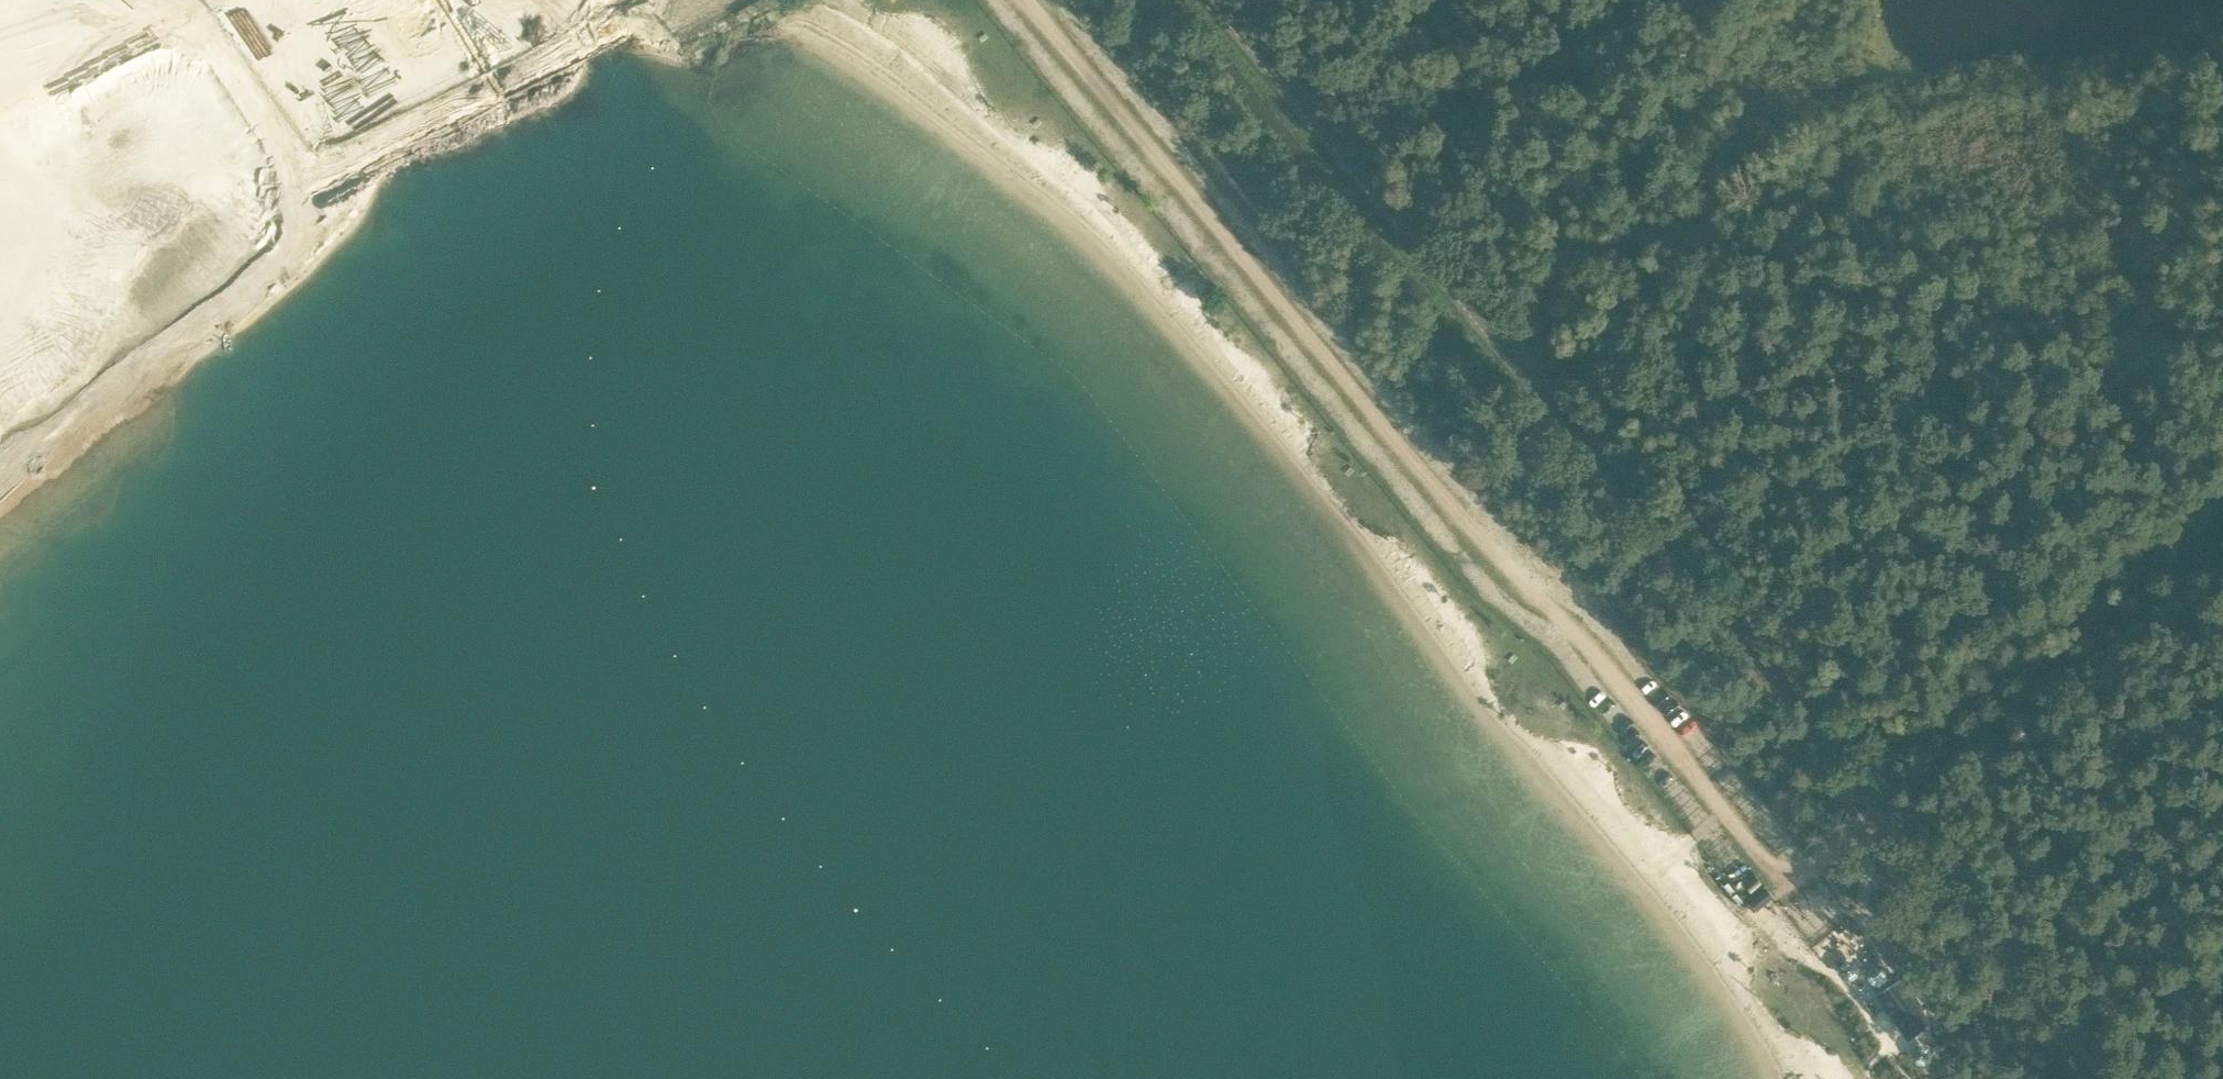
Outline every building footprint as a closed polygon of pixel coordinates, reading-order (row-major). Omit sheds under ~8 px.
[(1757,879),(1745,888),(1750,895),(1762,885),(1757,879)] [(1930,1024),(1901,981),(1879,996),(1887,1007),(1885,1008),(1893,1019),(1894,1018),(1899,1025),(1906,1020),(1916,1034),(1930,1024)]
